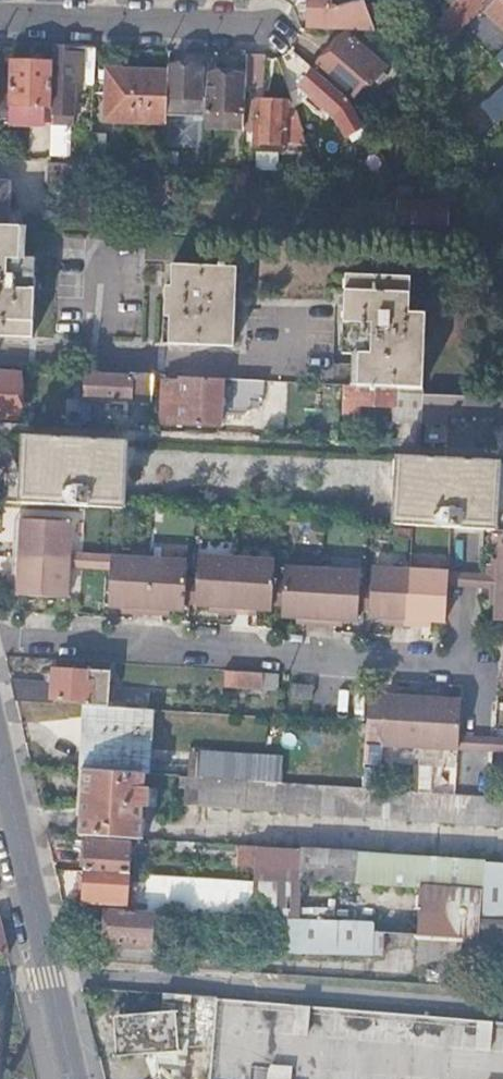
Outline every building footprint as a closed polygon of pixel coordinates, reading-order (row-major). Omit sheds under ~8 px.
[(375,31),(375,30),(363,1),(339,1),(339,0),(307,0),(305,27),(375,31)] [(451,2),(419,37),(428,46),(425,50),(430,54),(434,50),(436,52),(479,3),(478,1),(479,0),(452,0),(451,2)] [(485,10),(502,27),(502,0),(493,0),(485,10)] [(314,67),(349,99),(365,81),(369,85),(385,66),(350,34),(335,51),(331,48),(314,67)] [(52,120),(51,160),(72,160),(74,78),(88,79),(88,83),(94,83),(95,45),(54,44),(53,103),(52,120)] [(494,53),(501,59),(502,57),(502,44),(494,53)] [(263,82),(264,58),(262,57),(257,56),(253,55),(250,54),(247,53),(246,75),(246,81),(263,82)] [(10,116),(11,102),(45,104),(45,120),(52,120),(53,103),(50,102),(51,61),(0,58),(0,115),(10,116)] [(169,70),(167,113),(206,114),(207,97),(201,97),(203,67),(169,66),(169,70)] [(128,118),(130,68),(108,67),(107,117),(128,118)] [(335,115),(341,108),(349,99),(314,67),(300,84),(335,115)] [(169,70),(130,68),(128,118),(167,119),(167,113),(169,70)] [(206,114),(206,128),(244,129),(246,99),(246,81),(246,75),(207,74),(207,97),(206,114)] [(246,99),(244,129),(251,129),(252,122),(256,122),(257,100),(246,99)] [(356,135),(366,129),(349,99),(341,108),(356,135)] [(252,122),(251,129),(252,131),(256,131),(255,142),(287,143),(289,101),(257,100),(256,122),(252,122)] [(45,104),(11,102),(10,122),(45,123),(45,120),(45,104)] [(107,131),(93,130),(92,161),(106,162),(107,131)] [(51,160),(48,159),(48,180),(121,183),(122,163),(106,162),(92,161),(72,160),(51,160)] [(22,224),(23,211),(7,211),(8,173),(8,170),(6,167),(4,165),(1,164),(0,164),(0,223),(22,224)] [(448,225),(450,201),(450,200),(449,200),(397,197),(396,222),(448,225)] [(0,223),(0,335),(34,337),(38,257),(21,256),(22,224),(0,223)] [(172,284),(171,320),(177,321),(177,342),(236,344),(239,264),(228,263),(228,260),(221,260),(221,263),(180,262),(179,284),(172,284)] [(349,382),(355,382),(414,384),(416,307),(399,307),(400,273),(335,271),(334,351),(349,351),(349,382)] [(83,368),(69,368),(67,396),(82,397),(83,368)] [(19,414),(22,370),(0,369),(0,413),(19,414)] [(153,372),(132,371),(132,373),(86,371),(84,394),(151,398),(153,372)] [(224,375),(183,373),(183,380),(165,379),(162,422),(220,425),(224,375)] [(393,403),(393,401),(394,385),(355,382),(355,394),(348,394),(348,401),(393,403)] [(421,402),(422,386),(394,385),(393,401),(421,402)] [(467,414),(502,416),(502,398),(468,396),(467,414)] [(27,433),(22,500),(32,501),(35,454),(118,459),(115,506),(124,507),(128,439),(27,433)] [(35,454),(32,501),(115,506),(118,459),(35,454)] [(402,455),(398,524),(407,525),(410,476),(493,480),(490,530),(500,531),(502,471),(502,461),(402,455)] [(410,476),(407,525),(490,530),(493,480),(410,476)] [(17,538),(15,572),(22,572),(20,593),(69,596),(71,565),(72,553),(74,521),(25,518),(24,539),(17,538)] [(499,541),(498,556),(497,564),(490,563),(489,572),(489,585),(488,596),(496,596),(495,605),(494,618),(502,618),(502,542),(499,541)] [(72,553),(71,565),(114,568),(115,556),(72,553)] [(115,556),(114,568),(112,605),(126,606),(134,606),(134,613),(169,615),(169,608),(176,609),(188,609),(188,604),(190,583),(191,560),(115,556)] [(202,557),(201,584),(199,605),(199,606),(213,607),(220,607),(220,614),(254,615),(254,609),(261,609),(276,610),(276,604),(277,582),(279,561),(202,557)] [(450,619),(452,582),(453,569),(376,565),(375,588),(373,609),(373,615),(386,616),(393,616),(393,623),(428,625),(428,617),(435,618),(450,619)] [(289,566),(287,583),(286,604),(286,616),(301,616),(308,617),(308,624),(340,626),(341,618),(347,619),(362,620),(363,608),(364,587),(365,571),(289,566)] [(452,582),(489,585),(489,572),(484,572),(453,569),(452,582)] [(22,572),(15,572),(14,593),(20,593),(22,572)] [(287,583),(277,582),(276,604),(286,604),(287,583)] [(201,584),(190,583),(188,604),(199,605),(201,584)] [(375,588),(364,587),(363,608),(373,609),(375,588)] [(487,605),(495,605),(496,596),(488,596),(487,605)] [(55,681),(12,678),(17,700),(54,702),(54,699),(92,701),(91,704),(95,704),(113,705),(115,671),(56,667),(55,681)] [(280,673),(225,669),(224,688),(279,691),(280,673)] [(297,685),(296,700),(315,701),(315,687),(297,685)] [(370,692),(368,721),(366,760),(383,761),(384,741),(455,745),(456,732),(458,695),(443,695),(436,694),(436,688),(404,686),(404,692),(396,691),(381,690),(382,693),(370,692)] [(151,708),(113,705),(95,704),(91,767),(143,771),(146,771),(151,708)] [(455,745),(502,748),(502,735),(456,732),(455,745)] [(187,749),(185,774),(186,773),(195,774),(197,750),(187,749)] [(253,778),(279,779),(281,755),(197,750),(195,774),(253,778)] [(91,767),(86,767),(83,814),(140,818),(141,802),(145,803),(146,785),(142,785),(143,771),(91,767)] [(365,785),(279,779),(253,778),(195,774),(186,773),(185,782),(184,801),(502,821),(502,793),(365,785)] [(157,786),(146,785),(145,803),(156,803),(157,786)] [(140,818),(83,814),(82,832),(139,836),(140,818)] [(87,863),(86,869),(128,871),(131,842),(85,838),(83,862),(87,863)] [(256,844),(236,842),(233,864),(254,866),(256,844)] [(253,879),(252,901),(251,916),(251,925),(249,947),(289,949),(289,950),(374,954),(374,946),(384,947),(384,930),(375,930),(375,924),(299,921),(301,874),(449,884),(445,939),(490,941),(489,975),(502,976),(502,860),(256,844),(254,866),(253,879)] [(128,871),(86,869),(86,875),(82,874),(80,897),(126,901),(128,871)] [(251,916),(252,901),(230,900),(229,914),(251,916)] [(154,909),(107,906),(105,941),(151,944),(154,913),(154,909)] [(189,921),(189,912),(166,910),(166,914),(172,914),(171,920),(189,921)] [(189,921),(215,923),(216,913),(189,912),(189,921)] [(251,925),(251,916),(229,914),(216,913),(215,923),(251,925)] [(0,914),(0,953),(9,954),(0,914)] [(107,985),(107,1015),(122,1014),(133,1013),(133,1015),(142,1014),(141,1011),(162,1009),(162,1011),(177,1010),(180,1045),(157,1047),(157,1049),(143,1050),(150,1069),(158,1059),(162,1078),(211,1078),(218,997),(219,994),(107,985)] [(218,997),(211,1078),(502,1078),(502,1022),(218,997)] [(133,1013),(122,1014),(122,1029),(121,1030),(122,1051),(143,1050),(157,1049),(157,1047),(180,1045),(177,1010),(162,1011),(162,1009),(141,1011),(142,1014),(133,1015),(133,1013)] [(150,1069),(142,1078),(162,1078),(158,1059),(150,1069)]
